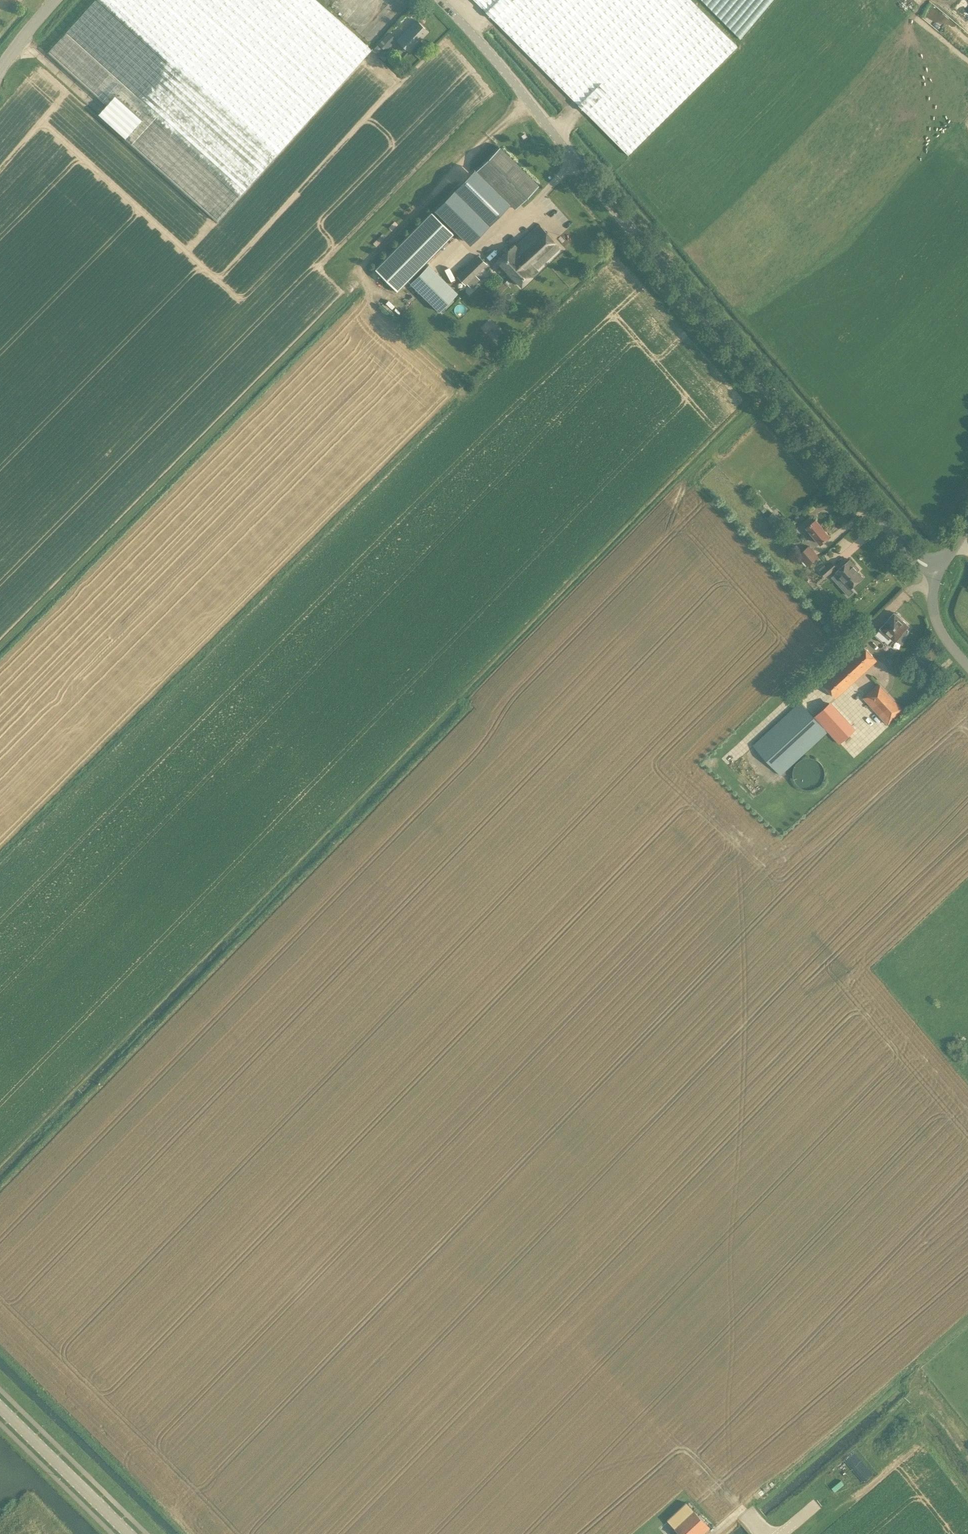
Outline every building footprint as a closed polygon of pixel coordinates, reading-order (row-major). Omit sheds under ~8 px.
[(48,53),(106,105),(98,114),(143,155),(216,220),(285,144),(335,88),(370,49),(334,16),(316,0),(96,0),(48,53)] [(497,22),(628,154),(737,47),(691,0),(474,0),(497,22)] [(959,6),(967,15),(967,0),(966,0),(959,6)] [(397,41),(408,51),(428,32),(416,21),(397,41)] [(371,50),(378,57),(396,39),(389,32),(371,50)] [(476,170),(478,172),(515,209),(538,186),(499,147),(476,170)] [(434,209),(459,234),(478,215),(453,190),(434,209)] [(453,233),(431,211),(375,268),(397,290),(453,233)] [(508,250),(497,260),(521,287),(532,277),(532,276),(537,271),(536,270),(559,248),(538,225),(516,245),(515,245),(509,251),(508,250)] [(478,255),(457,275),(465,284),(487,263),(478,255)] [(439,311),(457,292),(428,264),(410,282),(439,311)] [(767,517),(774,524),(781,518),(775,511),(767,517)] [(806,527),(820,544),(830,536),(816,520),(813,522),(809,518),(804,522),(807,527),(806,527)] [(819,556),(809,545),(799,555),(808,565),(819,556)] [(854,566),(855,565),(850,559),(836,572),(851,588),(863,577),(854,566)] [(821,572),(826,577),(837,567),(832,562),(821,572)] [(908,625),(894,613),(874,635),(884,643),(885,642),(889,646),(895,640),(896,639),(903,642),(908,632),(909,630),(906,628),(908,625)] [(863,644),(822,681),(836,697),(877,660),(863,644)] [(936,677),(932,673),(926,677),(930,681),(936,677)] [(887,724),(902,708),(878,683),(863,697),(887,724)] [(800,701),(753,745),(780,774),(828,732),(839,743),(856,728),(831,702),(814,717),(800,701)] [(824,770),(824,767),(823,764),(821,761),(820,759),(817,757),(814,756),(811,755),(808,755),(804,755),(802,756),(800,758),(798,759),(796,762),(795,764),(794,767),(794,770),(794,773),(795,776),(798,780),(800,782),(803,784),(806,785),(808,785),(811,785),(814,785),(817,783),(819,782),(821,779),(823,776),(824,773),(824,770)] [(965,1051),(950,1036),(942,1044),(957,1059),(965,1051)] [(706,1524),(693,1510),(673,1528),(679,1533),(702,1533),(709,1527),(706,1524)]
